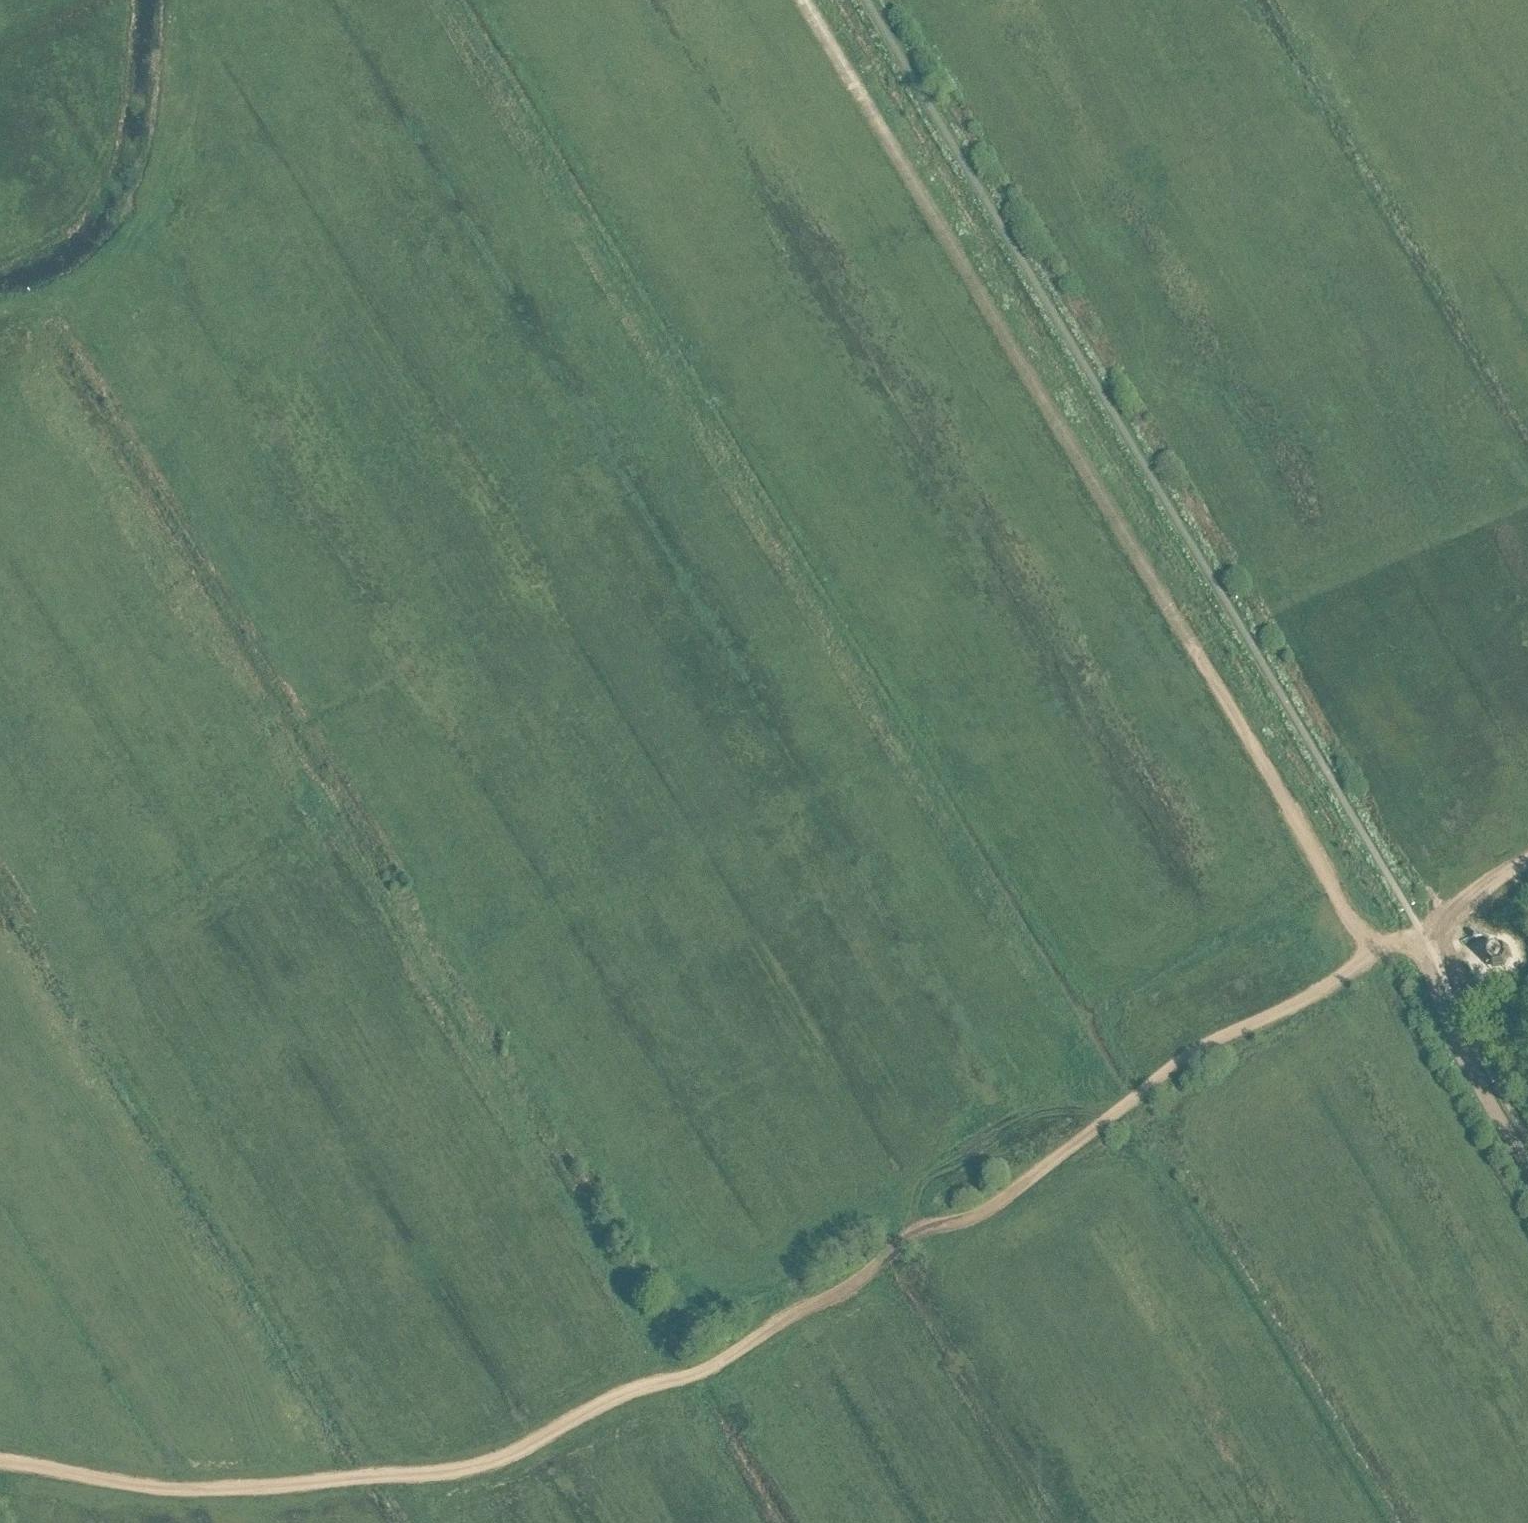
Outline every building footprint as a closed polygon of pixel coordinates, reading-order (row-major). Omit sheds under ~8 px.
[(1506,952),(1499,948),(1492,950),(1488,956),(1490,961),(1496,965),(1503,964),(1507,959),(1506,952)]
